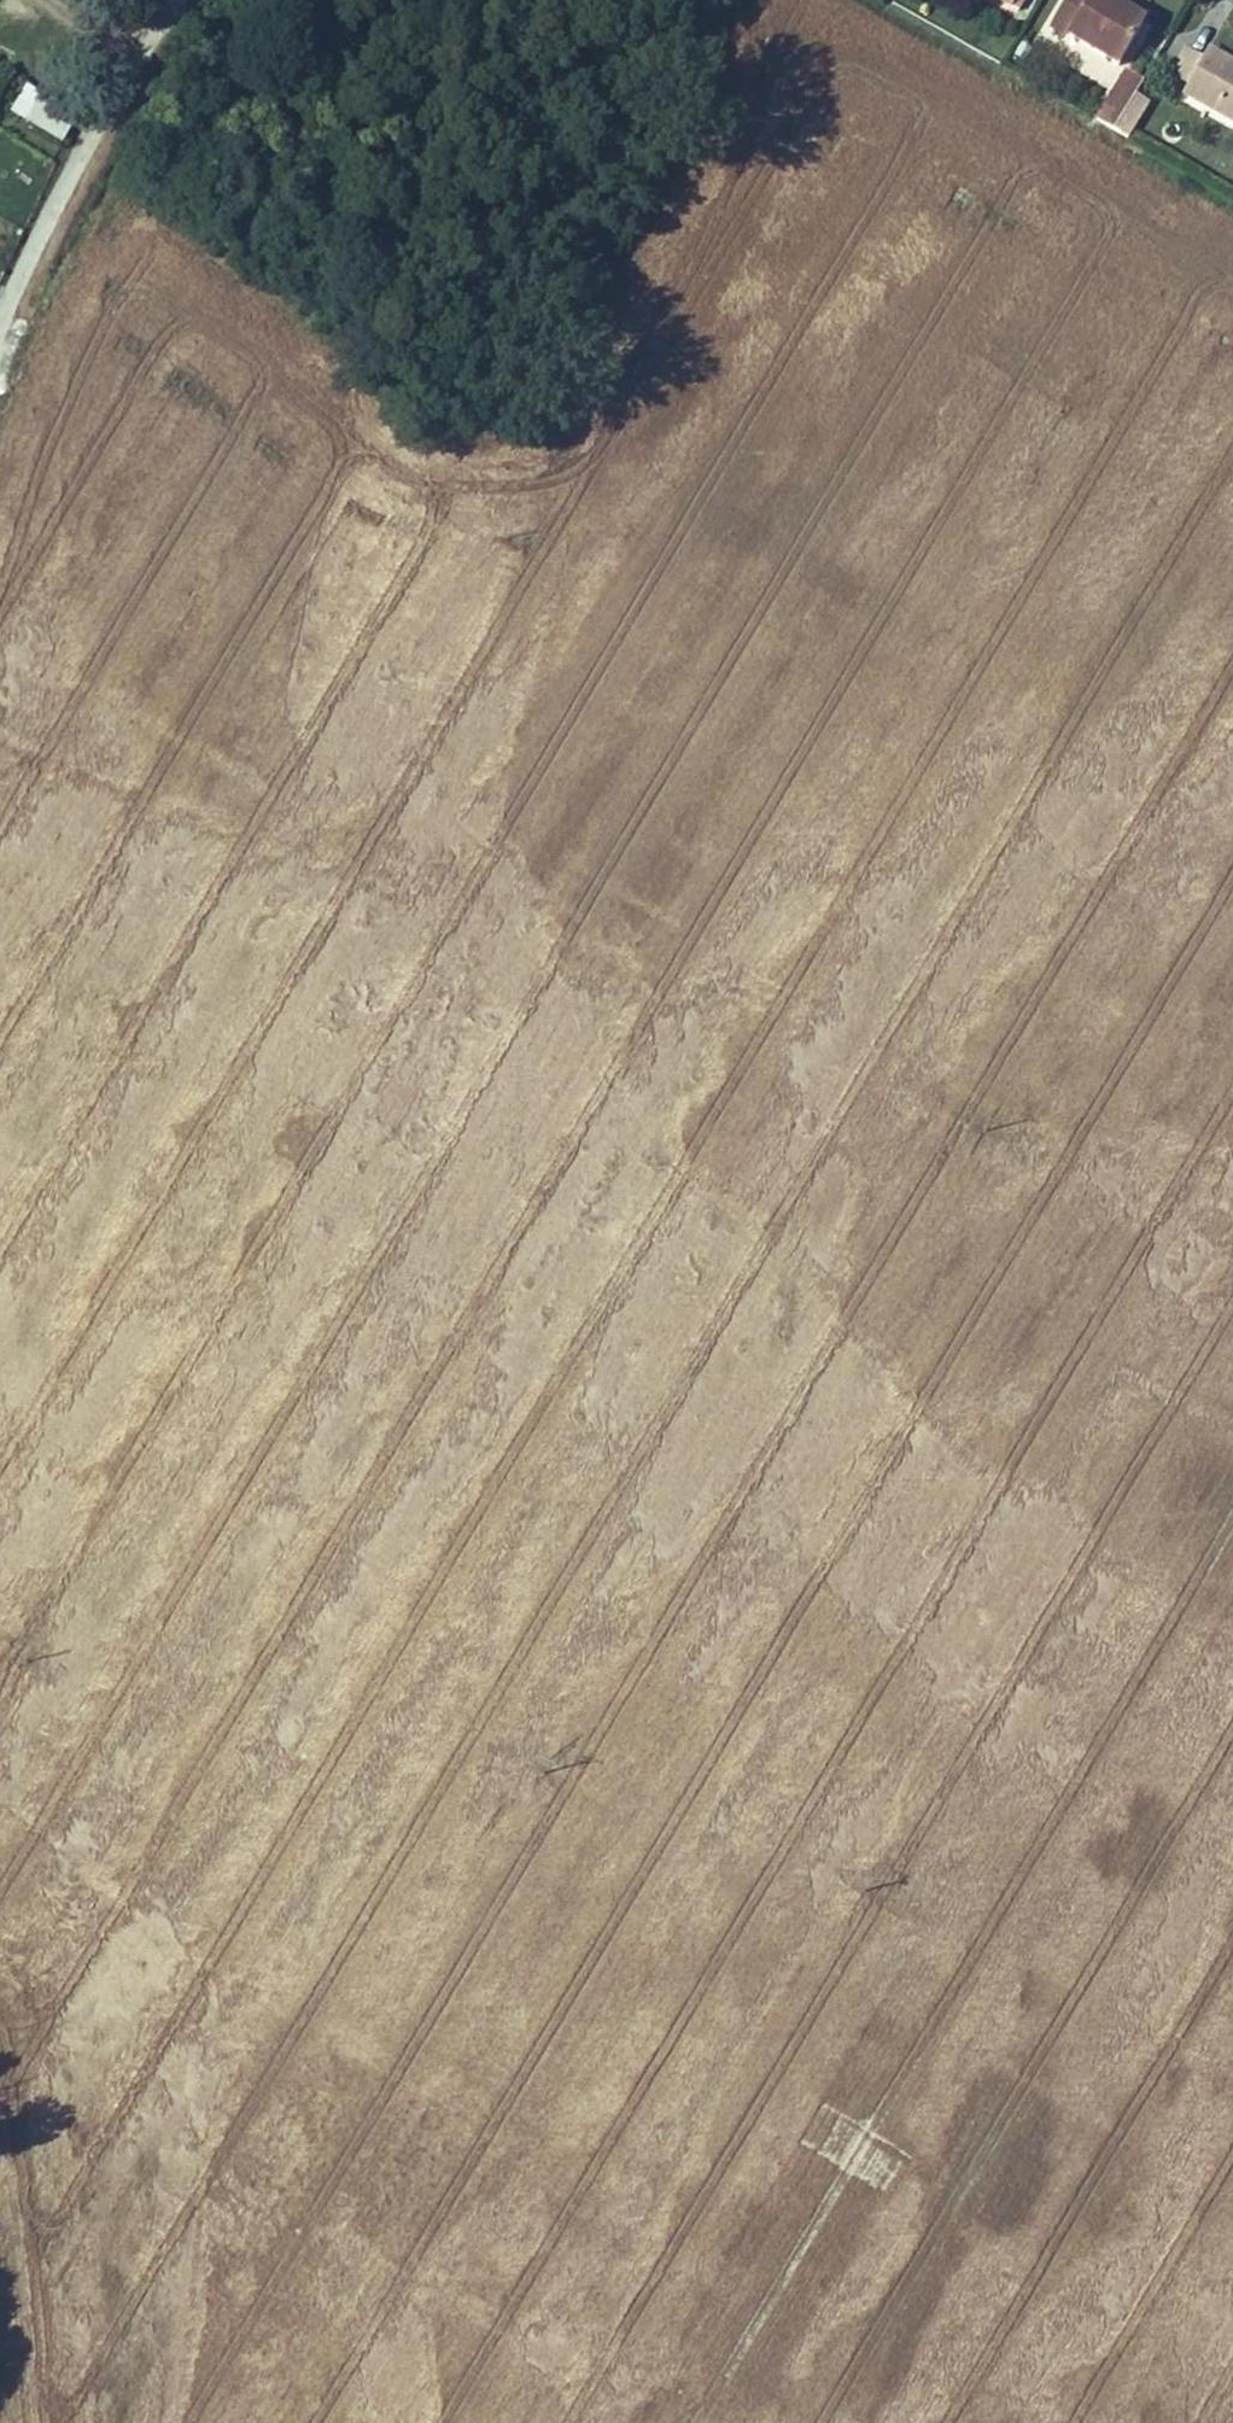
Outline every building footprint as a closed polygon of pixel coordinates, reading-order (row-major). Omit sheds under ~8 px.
[(1021,16),(1031,0),(994,0),(1021,16)] [(1114,13),(1090,0),(1072,0),(1051,36),(1120,76),(1146,32),(1114,13)] [(1119,5),(1114,13),(1146,32),(1151,24),(1119,5)] [(1212,55),(1205,66),(1191,91),(1185,101),(1232,129),(1232,67),(1212,55)] [(1174,81),(1191,91),(1205,66),(1189,57),(1174,81)] [(1099,131),(1115,140),(1137,105),(1139,100),(1145,91),(1128,82),(1099,131)] [(62,143),(77,119),(25,87),(10,112),(62,143)] [(1150,113),(1137,105),(1115,140),(1129,149),(1150,113)]
